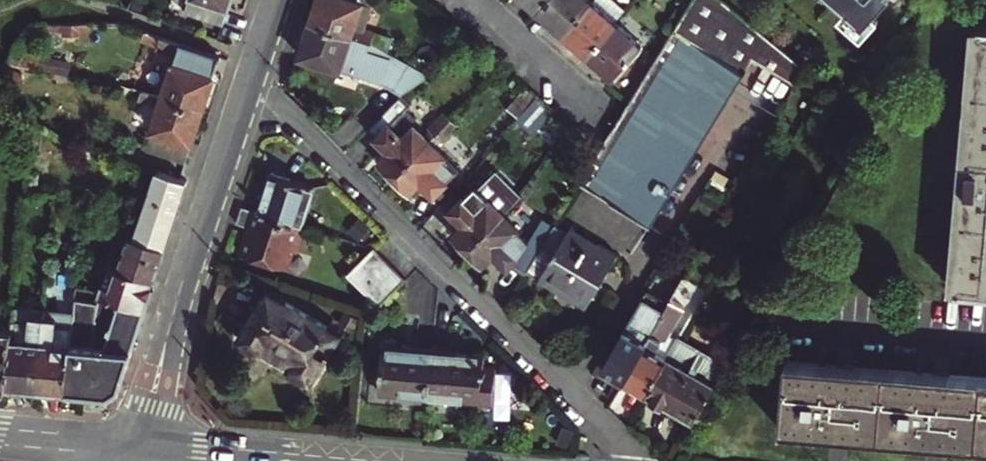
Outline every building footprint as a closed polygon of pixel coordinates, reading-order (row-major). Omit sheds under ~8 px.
[(187,11),(225,23),(232,0),(191,0),(187,11)] [(312,21),(371,41),(389,51),(394,37),(361,27),(355,25),(363,3),(368,4),(369,0),(319,0),(312,21)] [(535,8),(542,0),(526,0),(535,8)] [(560,31),(587,0),(542,0),(535,8),(560,31)] [(584,53),(613,21),(590,0),(587,0),(560,31),(584,53)] [(753,57),(777,72),(790,80),(795,83),(805,64),(728,0),(691,0),(581,182),(652,225),(753,57)] [(863,22),(883,0),(839,0),(863,22)] [(361,27),(369,4),(368,4),(363,3),(355,25),(361,27)] [(371,41),(312,21),(302,54),(390,85),(400,95),(430,74),(389,51),(371,41)] [(584,53),(609,76),(638,44),(613,21),(584,53)] [(981,26),(958,290),(985,293),(985,27),(981,26)] [(155,49),(164,52),(167,38),(159,35),(155,49)] [(176,56),(163,97),(203,110),(220,56),(167,38),(164,52),(176,56)] [(777,72),(772,79),(785,87),(790,80),(777,72)] [(142,89),(120,84),(117,95),(138,101),(142,89)] [(537,97),(527,88),(511,107),(521,115),(537,97)] [(185,163),(203,110),(163,97),(142,89),(138,101),(160,108),(152,131),(154,132),(148,151),(185,163)] [(381,161),(396,176),(449,122),(443,117),(425,136),(415,127),(404,138),(388,123),(409,103),(400,95),(366,129),(390,151),(381,161)] [(521,115),(518,118),(531,129),(535,124),(556,143),(569,125),(537,97),(521,115)] [(455,127),(449,122),(396,176),(411,190),(420,180),(435,194),(459,167),(436,147),(455,127)] [(157,170),(148,196),(150,197),(141,225),(138,224),(133,237),(165,247),(188,179),(157,170)] [(256,211),(299,225),(312,186),(271,170),(256,211)] [(36,173),(26,172),(24,192),(35,193),(36,173)] [(474,184),(451,210),(465,224),(456,233),(470,247),(504,212),(474,184)] [(504,199),(510,205),(524,191),(522,189),(518,186),(504,199)] [(530,197),(524,191),(510,205),(517,211),(530,197)] [(299,225),(256,211),(242,206),(237,222),(249,226),(240,252),(285,267),(292,248),(297,250),(305,227),(299,225)] [(485,262),(494,252),(508,266),(521,253),(534,261),(555,225),(557,223),(544,216),(531,239),(504,212),(470,247),(485,262)] [(138,224),(126,220),(122,234),(128,236),(133,237),(138,224)] [(595,249),(568,233),(555,225),(534,261),(528,270),(557,289),(561,284),(590,302),(618,255),(599,242),(595,249)] [(572,226),(568,233),(595,249),(599,242),(572,226)] [(128,236),(118,268),(155,279),(165,247),(133,237),(128,236)] [(388,265),(372,250),(347,274),(363,290),(388,265)] [(378,305),(404,279),(388,265),(363,290),(378,305)] [(105,281),(101,296),(145,309),(155,279),(118,268),(113,283),(105,281)] [(561,284),(557,289),(587,307),(590,302),(561,284)] [(241,337),(260,349),(264,341),(295,361),(291,368),(310,380),(325,356),(328,357),(332,350),(329,348),(338,333),(270,290),(241,337)] [(121,384),(145,309),(101,296),(94,316),(93,345),(72,343),(68,388),(77,389),(96,391),(111,392),(121,384)] [(624,379),(665,308),(643,297),(602,366),(624,379)] [(624,379),(646,392),(678,337),(666,330),(681,303),(671,298),(665,308),(624,379)] [(68,388),(72,343),(74,313),(51,311),(52,302),(44,301),(44,311),(37,386),(68,388)] [(8,383),(37,386),(44,311),(14,308),(13,329),(8,383)] [(0,328),(0,383),(8,383),(13,329),(0,328)] [(678,337),(646,392),(694,419),(726,363),(679,335),(678,337)] [(433,349),(385,344),(380,389),(430,394),(433,349)] [(433,349),(430,394),(494,400),(497,366),(484,365),(485,354),(433,349)] [(789,358),(782,426),(985,447),(985,377),(789,358)]
